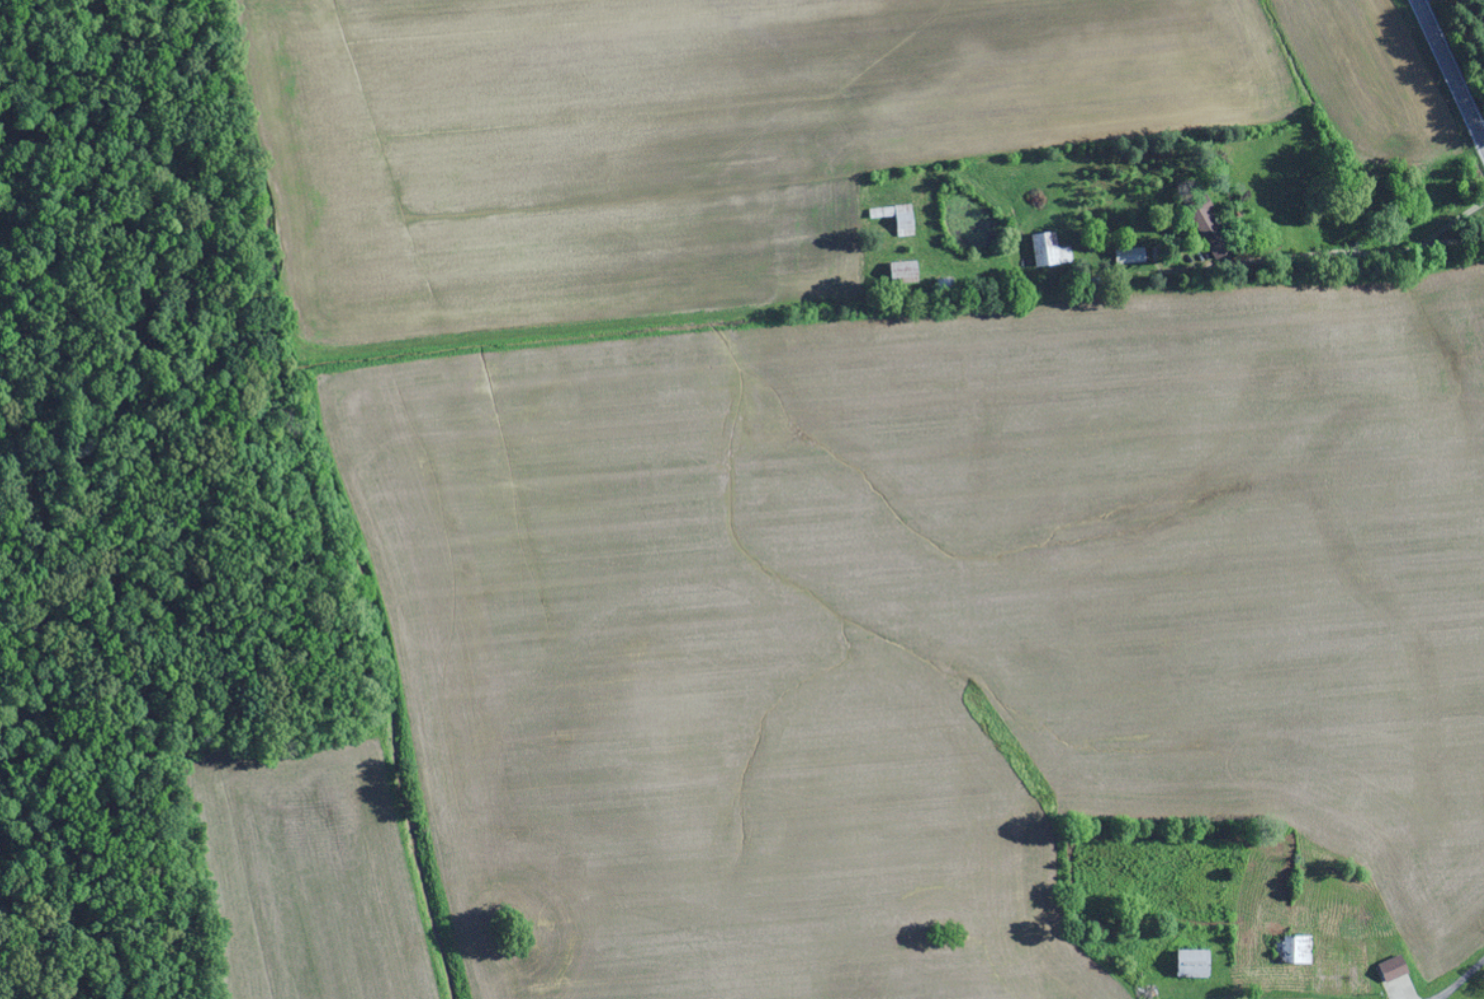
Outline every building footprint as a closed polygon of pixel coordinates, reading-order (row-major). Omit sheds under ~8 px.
[(1071,264),(1070,247),(1054,249),(1052,233),(1027,236),(1030,268),(1071,264)] [(1145,264),(1144,249),(1114,250),(1114,264),(1145,264)] [(1201,950),(1170,951),(1170,978),(1202,978),(1201,950)] [(1374,965),(1380,983),(1406,974),(1399,956),(1374,965)]
